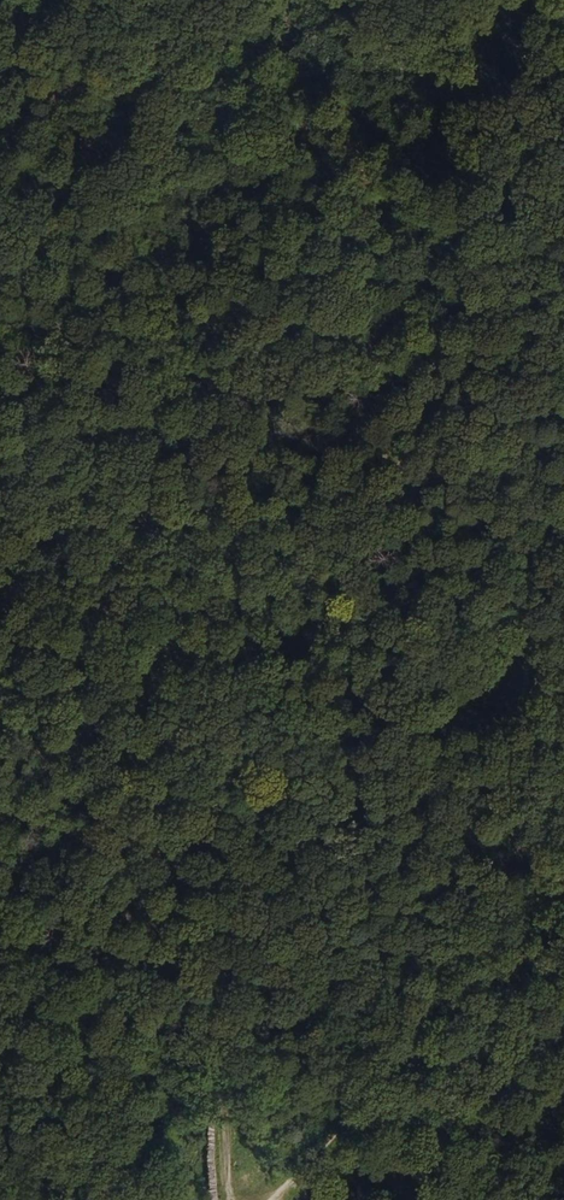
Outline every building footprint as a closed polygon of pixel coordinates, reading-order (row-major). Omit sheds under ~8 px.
[(247,1174),(256,1177),(262,1159),(253,1156),(247,1174)]
